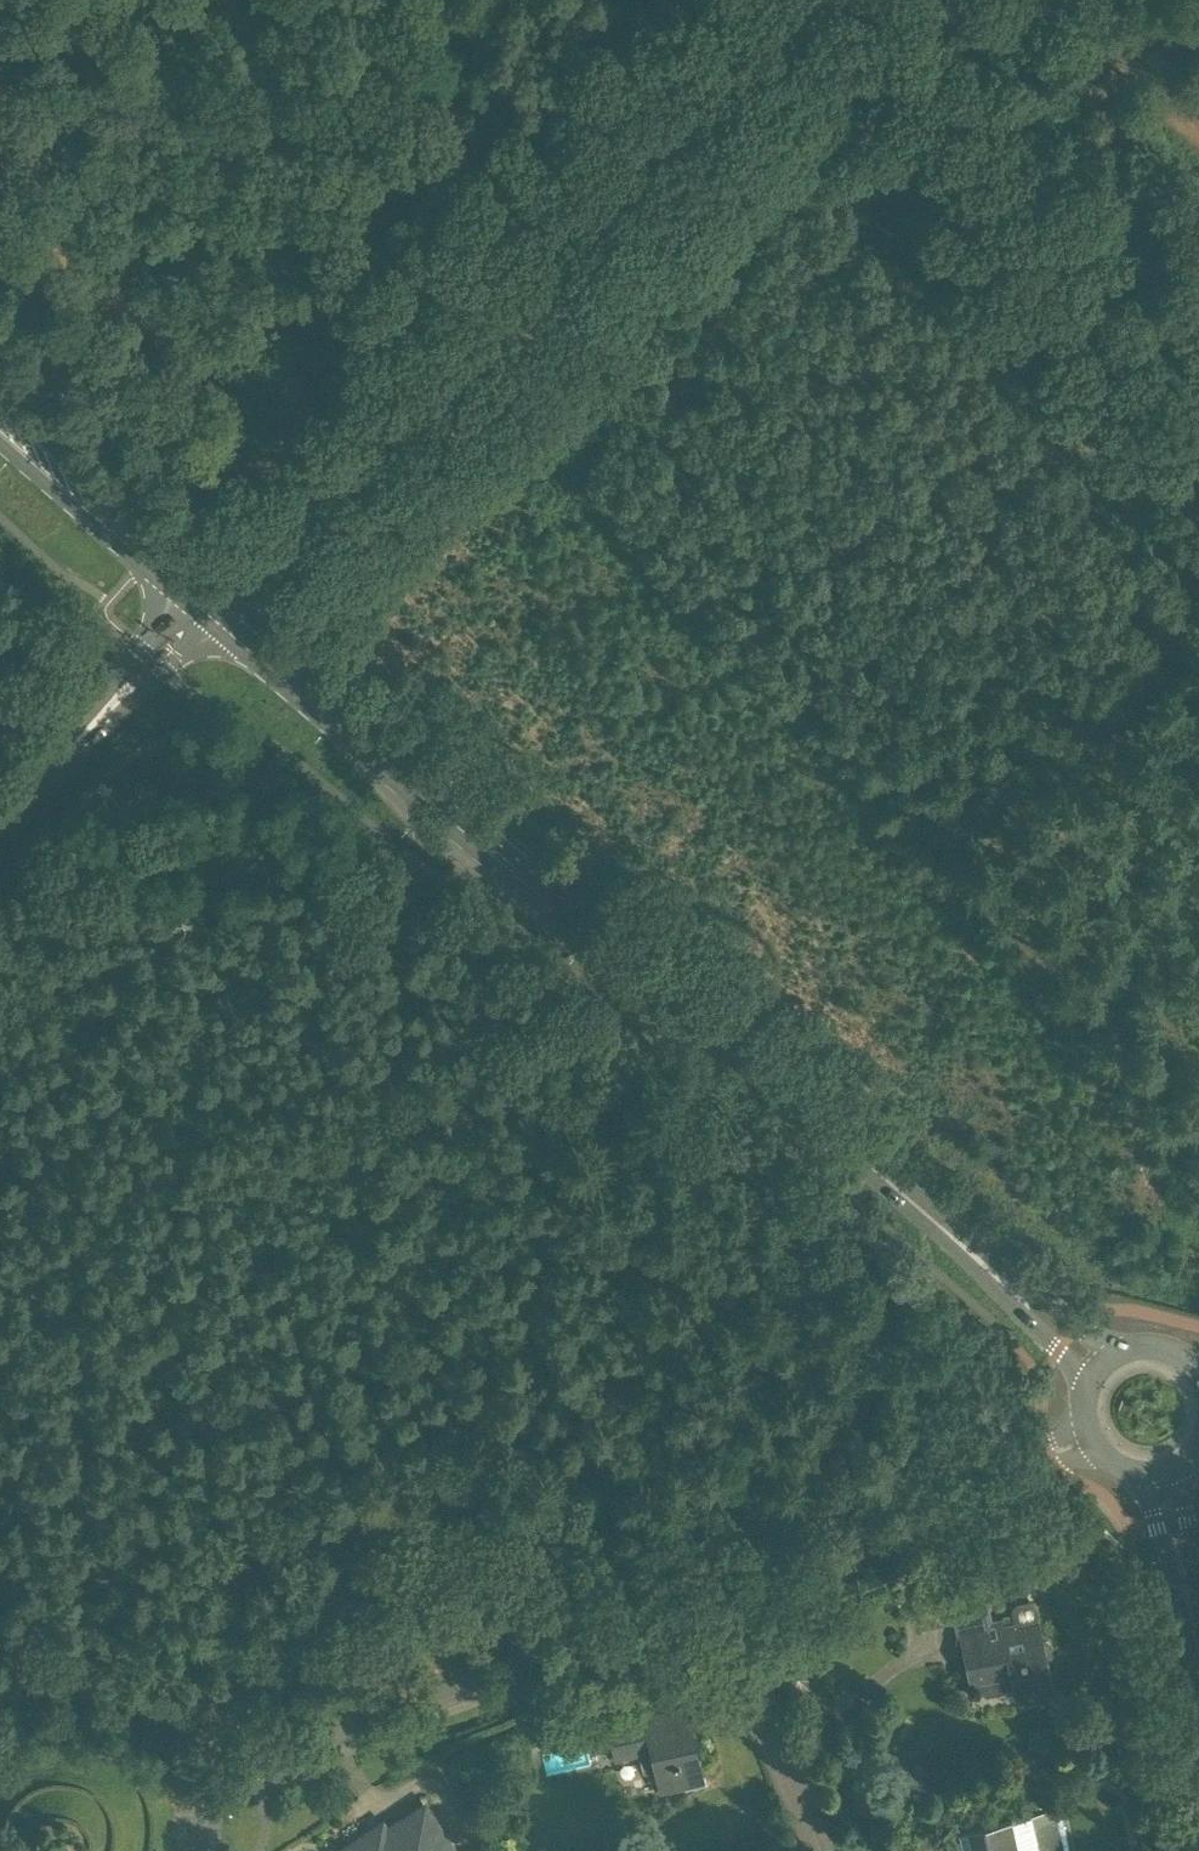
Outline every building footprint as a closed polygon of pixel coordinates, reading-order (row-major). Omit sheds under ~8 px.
[(986,1622),(983,1608),(956,1614),(971,1683),(1011,1674),(1015,1689),(1050,1681),(1034,1611),(986,1622)] [(705,1782),(698,1754),(694,1755),(683,1705),(666,1709),(667,1714),(606,1728),(614,1761),(639,1755),(643,1773),(657,1769),(663,1791),(705,1782)] [(424,1805),(370,1841),(366,1835),(341,1850),(455,1850),(424,1805)] [(1056,1810),(964,1831),(969,1850),(1065,1850),(1056,1810)]
